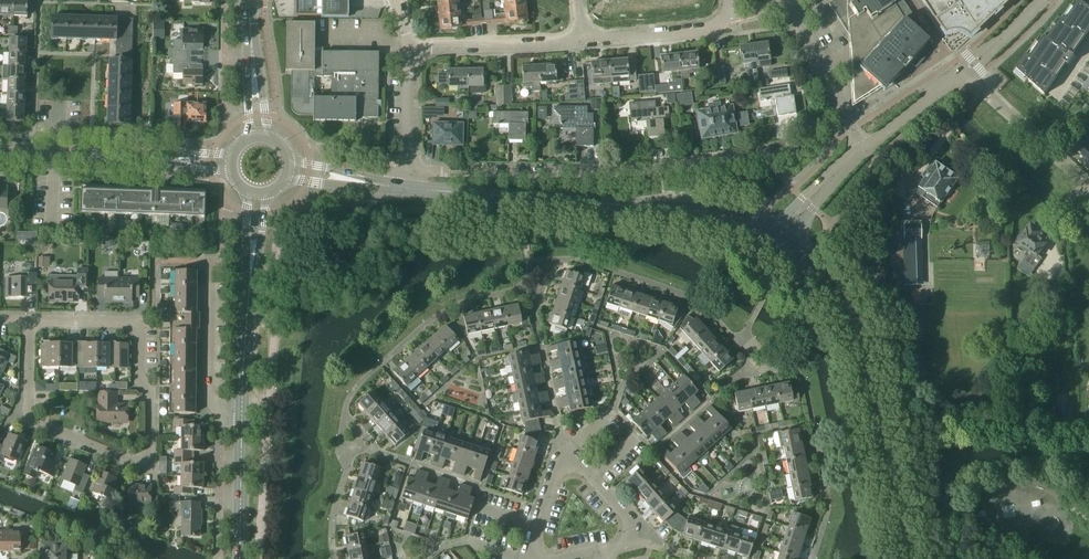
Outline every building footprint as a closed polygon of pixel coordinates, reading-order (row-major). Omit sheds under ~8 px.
[(14,0),(0,0),(0,8),(0,16),(13,16),(14,0)] [(28,0),(22,0),(14,0),(13,16),(27,16),(28,0)] [(296,15),(325,16),(349,16),(349,15),(348,15),(348,12),(348,8),(348,5),(348,2),(348,0),(296,0),(296,15)] [(440,16),(458,14),(457,0),(438,3),(440,16)] [(524,7),(523,0),(504,0),(505,9),(524,7)] [(853,104),(879,87),(884,91),(899,75),(897,73),(902,69),(903,70),(914,58),(918,61),(921,58),(924,52),(925,45),(929,41),(921,33),(899,0),(834,0),(828,4),(849,36),(853,104)] [(1003,6),(1010,0),(921,0),(945,36),(949,33),(954,32),(960,33),(964,35),(968,39),(994,15),(993,14),(998,9),(999,10),(1003,6)] [(1016,69),(1027,77),(1026,78),(1029,81),(1045,95),(1045,94),(1057,78),(1054,76),(1063,61),(1068,65),(1075,55),(1070,52),(1082,35),(1085,37),(1088,31),(1088,7),(1080,1),(1066,21),(1062,19),(1048,39),(1045,36),(1031,56),(1027,54),(1016,69)] [(483,19),(484,25),(526,20),(524,7),(505,9),(506,14),(495,15),(494,10),(491,10),(490,10),(484,11),(485,18),(483,19)] [(463,14),(439,16),(441,30),(484,25),(483,19),(482,19),(481,11),(473,12),(474,20),(464,21),(463,14)] [(107,125),(126,125),(128,64),(127,64),(127,59),(131,60),(133,19),(116,18),(116,23),(111,23),(111,21),(52,19),(52,17),(51,16),(50,39),(116,41),(115,59),(109,59),(107,125)] [(378,58),(378,52),(323,52),(314,52),(314,23),(286,23),(286,25),(286,70),(285,70),(285,71),(290,71),(290,91),(290,99),(290,105),(290,108),(291,110),(293,113),(295,114),(298,116),(301,116),(313,116),(313,117),(313,122),(314,122),(314,121),(316,121),(354,121),(354,122),(355,122),(355,115),(360,115),(360,118),(362,118),(378,118),(378,116),(378,113),(378,108),(378,106),(378,102),(378,96),(378,92),(378,91),(378,86),(378,77),(378,73),(378,59),(378,58)] [(171,57),(191,57),(191,56),(190,56),(190,49),(203,49),(203,30),(184,29),(183,40),(174,40),(173,48),(171,48),(171,57)] [(9,52),(26,53),(26,39),(9,38),(9,52)] [(767,43),(752,45),(756,68),(770,66),(769,60),(767,43)] [(751,69),(756,68),(752,45),(739,47),(741,64),(750,63),(751,69)] [(25,67),(26,53),(9,52),(8,66),(25,67)] [(677,55),(679,70),(680,70),(681,79),(681,78),(689,77),(688,72),(698,71),(698,68),(696,52),(677,55)] [(662,73),(679,70),(677,55),(660,57),(662,73)] [(191,58),(191,57),(171,57),(170,65),(166,65),(166,73),(183,74),(183,84),(203,85),(203,65),(190,65),(190,58),(191,58)] [(628,66),(627,59),(608,61),(610,83),(629,82),(629,81),(636,80),(634,65),(628,66)] [(593,85),(610,83),(608,61),(590,63),(592,80),(593,85)] [(555,65),(537,66),(539,92),(539,83),(548,83),(548,85),(556,85),(556,82),(556,81),(562,81),(561,73),(556,74),(555,65)] [(2,79),(25,80),(25,67),(8,66),(3,66),(2,79)] [(539,92),(537,66),(522,67),(522,84),(523,84),(523,88),(532,88),(532,92),(539,91),(539,92)] [(718,85),(725,84),(723,66),(716,67),(718,85)] [(717,87),(716,78),(715,67),(708,68),(710,88),(717,87)] [(467,87),(466,70),(456,70),(456,69),(450,69),(450,70),(448,71),(448,73),(439,73),(439,87),(448,87),(448,89),(459,89),(459,87),(467,87)] [(466,70),(467,87),(470,87),(470,94),(485,93),(486,92),(486,90),(486,83),(482,83),(482,80),(486,79),(486,73),(482,74),(482,70),(475,70),(475,69),(470,69),(470,70),(466,70)] [(769,78),(787,75),(786,69),(768,72),(769,78)] [(639,95),(647,94),(655,93),(653,74),(638,75),(639,95)] [(24,94),(24,91),(25,80),(2,79),(2,80),(8,80),(7,93),(24,94)] [(583,80),(574,81),(575,91),(576,101),(584,100),(583,80)] [(576,101),(575,91),(574,81),(567,82),(569,101),(576,101)] [(790,96),(789,91),(789,85),(757,90),(759,102),(775,100),(777,116),(795,114),(793,96),(790,96)] [(503,106),(512,106),(511,86),(503,86),(503,105),(503,106)] [(24,108),(24,94),(7,93),(7,107),(24,108)] [(666,94),(666,104),(675,103),(674,93),(666,94)] [(685,105),(692,104),(690,94),(683,95),(685,105)] [(645,121),(647,137),(664,136),(662,115),(668,114),(668,107),(654,108),(654,101),(629,103),(629,104),(630,110),(629,110),(630,122),(634,122),(634,123),(636,123),(636,122),(645,121)] [(206,123),(206,121),(207,120),(208,115),(206,114),(206,104),(173,103),(172,129),(186,129),(186,122),(206,123)] [(720,109),(719,103),(708,105),(709,111),(698,112),(699,121),(697,121),(699,130),(701,129),(702,138),(714,136),(714,135),(723,133),(723,134),(735,132),(731,107),(720,109)] [(23,122),(24,108),(7,107),(6,121),(23,122)] [(587,115),(587,107),(554,107),(554,111),(560,117),(560,129),(575,129),(575,147),(593,147),(593,115),(587,115)] [(528,120),(528,114),(523,114),(493,113),(492,125),(508,125),(508,141),(525,141),(525,125),(523,125),(524,120),(528,120)] [(456,146),(457,124),(432,123),(432,145),(456,146)] [(1088,145),(1088,137),(1084,142),(1080,138),(1069,151),(1077,158),(1088,145)] [(1077,158),(1084,165),(1088,160),(1088,145),(1077,158)] [(903,160),(911,156),(907,149),(899,154),(903,160)] [(958,178),(934,162),(933,164),(934,164),(927,173),(924,172),(921,176),(923,178),(914,192),(921,197),(924,194),(929,197),(926,201),(937,208),(946,195),(948,196),(954,187),(952,186),(957,179),(957,180),(958,178)] [(158,193),(158,189),(152,189),(152,192),(81,190),(80,213),(151,216),(150,226),(168,227),(168,224),(169,224),(169,216),(204,217),(205,194),(158,193)] [(921,237),(920,224),(903,225),(904,242),(920,242),(920,237),(921,237)] [(1042,235),(1044,233),(1031,224),(1025,234),(1022,232),(1016,242),(1028,250),(1025,255),(1027,256),(1023,262),(1034,270),(1042,258),(1038,256),(1047,243),(1045,241),(1047,239),(1042,235)] [(115,246),(115,237),(105,237),(105,246),(115,246)] [(907,263),(920,263),(920,247),(907,248),(907,263)] [(352,263),(352,252),(337,252),(337,260),(335,260),(335,263),(352,263)] [(21,264),(21,278),(6,278),(5,297),(24,298),(24,294),(35,295),(36,274),(30,274),(30,264),(21,264)] [(50,282),(50,302),(77,302),(77,290),(87,290),(87,269),(77,269),(77,276),(50,276),(50,282)] [(104,293),(104,300),(118,301),(118,278),(118,271),(103,271),(103,278),(97,278),(97,293),(104,293)] [(199,324),(199,314),(196,314),(196,271),(170,271),(170,313),(163,313),(163,323),(172,323),(172,330),(170,330),(169,414),(195,414),(196,330),(193,330),(193,324),(199,324)] [(583,277),(566,272),(562,285),(579,290),(581,285),(587,287),(591,276),(584,274),(583,277)] [(118,278),(118,301),(131,301),(131,293),(139,293),(139,278),(118,278)] [(1024,280),(1024,279),(1017,280),(1018,293),(1013,294),(1014,305),(1019,305),(1023,305),(1026,304),(1025,280),(1024,280)] [(575,304),(579,290),(562,285),(557,298),(575,304)] [(619,308),(625,291),(611,286),(606,303),(619,308)] [(632,312),(638,295),(625,291),(619,308),(632,312)] [(645,316),(651,299),(638,295),(632,312),(645,316)] [(570,317),(575,304),(557,298),(553,311),(570,317)] [(658,320),(664,303),(651,299),(645,316),(658,320)] [(664,303),(658,320),(665,322),(674,329),(684,314),(677,309),(677,308),(664,303)] [(504,308),(507,326),(521,323),(522,327),(530,325),(526,308),(518,310),(517,306),(504,308)] [(494,329),(507,326),(504,308),(490,311),(494,329)] [(480,332),(494,329),(490,311),(477,314),(480,332)] [(564,336),(570,317),(553,311),(549,324),(551,325),(549,331),(564,336)] [(463,335),(480,332),(477,314),(463,317),(463,319),(456,323),(463,335)] [(691,341),(704,329),(695,319),(694,320),(687,316),(679,328),(691,341)] [(435,335),(447,349),(460,337),(453,324),(446,328),(445,326),(435,335)] [(701,352),(714,340),(704,329),(691,341),(701,352)] [(436,358),(447,349),(435,335),(424,344),(436,358)] [(710,362),(723,350),(714,340),(701,352),(710,362)] [(59,367),(59,344),(50,344),(50,341),(40,341),(40,367),(59,367)] [(78,367),(78,341),(68,341),(68,344),(59,344),(59,367),(78,367)] [(96,368),(97,344),(87,344),(87,341),(78,341),(78,367),(96,368)] [(115,341),(106,341),(106,344),(97,344),(96,368),(115,368),(115,345),(115,341)] [(557,355),(580,350),(580,349),(576,349),(575,342),(546,348),(547,353),(557,351),(557,355)] [(16,358),(2,351),(6,345),(0,344),(0,371),(2,373),(7,362),(13,365),(14,364),(13,364),(16,358)] [(426,367),(436,358),(424,344),(414,354),(426,367)] [(127,345),(115,345),(115,368),(127,368),(127,345)] [(605,345),(597,347),(598,354),(607,352),(605,345)] [(673,357),(674,357),(677,354),(671,347),(667,351),(673,357)] [(550,367),(579,360),(577,353),(580,352),(580,350),(557,355),(558,360),(549,362),(550,367)] [(723,350),(710,362),(719,372),(732,360),(723,350)] [(538,355),(535,355),(529,357),(528,352),(522,353),(505,356),(505,359),(509,358),(511,366),(539,359),(538,355)] [(416,377),(426,367),(414,354),(404,363),(416,377)] [(469,361),(466,357),(459,363),(462,367),(469,361)] [(683,368),(683,367),(687,364),(681,357),(677,361),(683,368)] [(530,366),(537,365),(540,364),(539,359),(511,366),(512,373),(509,374),(509,376),(531,371),(530,366)] [(562,374),(584,369),(584,368),(580,368),(579,360),(550,367),(551,372),(561,369),(562,374)] [(405,386),(416,377),(404,363),(393,372),(405,386)] [(459,370),(456,366),(449,372),(452,376),(459,370)] [(692,378),(696,374),(690,368),(686,371),(692,378)] [(554,386),(583,379),(581,371),(584,371),(584,369),(562,374),(562,379),(553,381),(554,386)] [(542,373),(539,374),(532,375),(531,371),(509,376),(509,377),(513,376),(514,384),(543,378),(542,373)] [(700,403),(697,401),(693,396),(697,392),(681,374),(680,375),(682,378),(674,384),(695,407),(700,403)] [(449,379),(445,375),(439,381),(442,385),(449,379)] [(535,384),(541,383),(544,383),(543,378),(514,384),(516,392),(513,393),(513,394),(536,389),(535,384)] [(701,388),(702,388),(705,385),(699,378),(695,382),(701,388)] [(566,393),(588,388),(588,386),(584,387),(583,379),(554,386),(555,390),(565,388),(566,393)] [(395,390),(398,387),(392,380),(389,383),(395,390)] [(775,386),(778,404),(798,400),(796,387),(790,388),(789,383),(775,386)] [(691,411),(695,407),(674,384),(667,390),(665,388),(664,390),(680,407),(684,404),(691,411)] [(438,388),(435,385),(428,391),(432,394),(438,388)] [(765,406),(778,404),(775,386),(761,389),(765,406)] [(558,404),(587,398),(585,390),(588,390),(588,388),(566,393),(567,398),(557,400),(558,404)] [(546,392),(543,393),(537,394),(536,389),(513,394),(513,396),(517,395),(518,403),(547,397),(546,392)] [(751,409),(765,406),(761,389),(748,392),(751,409)] [(11,390),(8,396),(14,399),(17,393),(11,390)] [(404,400),(408,397),(402,390),(398,394),(404,400)] [(676,411),(680,407),(664,390),(663,390),(665,393),(658,399),(678,422),(683,418),(676,411)] [(367,414),(381,402),(371,392),(358,404),(367,414)] [(738,412),(751,409),(748,392),(734,394),(738,412)] [(111,405),(111,393),(99,393),(99,404),(98,404),(98,422),(126,422),(126,405),(111,405)] [(428,398),(425,394),(418,400),(421,404),(428,398)] [(538,403),(544,402),(548,401),(547,397),(518,403),(520,411),(516,411),(517,413),(539,408),(538,403)] [(559,409),(562,408),(569,407),(570,412),(592,407),(592,405),(588,406),(587,398),(558,404),(559,409)] [(674,426),(678,422),(658,399),(650,406),(648,403),(647,404),(663,422),(667,419),(674,426)] [(413,411),(417,407),(411,401),(407,404),(413,411)] [(376,425),(390,413),(381,402),(367,414),(376,425)] [(659,426),(663,422),(647,404),(646,406),(648,408),(641,414),(662,437),(666,434),(659,426)] [(0,408),(0,413),(6,416),(9,409),(1,406),(0,408)] [(708,421),(724,439),(725,438),(723,436),(730,429),(710,406),(705,410),(712,417),(708,421)] [(550,411),(547,412),(540,413),(539,408),(517,413),(517,414),(521,414),(522,420),(522,422),(525,421),(525,430),(540,431),(541,430),(538,418),(551,416),(550,411)] [(1069,408),(1056,409),(1057,423),(1070,422),(1069,408)] [(417,414),(422,421),(423,421),(426,418),(420,411),(417,414)] [(386,435),(399,423),(390,413),(376,425),(386,435)] [(657,441),(662,437),(641,414),(633,421),(631,418),(630,420),(646,438),(650,434),(657,441)] [(704,425),(700,420),(697,417),(693,421),(713,444),(721,438),(723,440),(724,439),(708,421),(704,425)] [(181,438),(203,439),(203,426),(191,426),(191,420),(174,420),(174,426),(181,426),(181,438)] [(706,451),(713,444),(693,421),(688,425),(695,433),(691,436),(707,454),(708,453),(706,451)] [(399,423),(386,435),(395,445),(408,433),(399,423)] [(537,442),(540,431),(525,430),(524,437),(522,436),(517,450),(534,456),(539,443),(537,442)] [(776,449),(801,444),(798,430),(780,434),(780,432),(773,433),(776,449)] [(428,454),(436,432),(434,431),(433,434),(424,431),(414,460),(420,462),(423,452),(428,454)] [(436,467),(446,438),(436,435),(437,432),(436,432),(428,454),(433,456),(430,465),(436,467)] [(687,440),(683,435),(680,432),(676,436),(696,459),(704,453),(706,455),(707,454),(691,436),(687,440)] [(26,441),(9,434),(4,446),(0,444),(0,461),(2,462),(4,456),(18,461),(26,441)] [(689,466),(696,459),(676,436),(671,440),(678,448),(674,451),(690,470),(691,469),(689,466)] [(203,450),(203,439),(181,438),(181,450),(174,450),(174,457),(190,457),(191,450),(203,450)] [(450,461),(457,439),(456,438),(455,441),(446,438),(436,467),(442,469),(445,459),(450,461)] [(458,474),(467,445),(458,442),(459,439),(457,439),(450,461),(455,463),(452,472),(458,474)] [(786,461),(804,457),(801,444),(776,449),(783,447),(786,461)] [(471,468),(479,446),(478,445),(477,448),(467,445),(458,474),(463,476),(466,467),(471,468)] [(52,462),(56,453),(36,446),(31,459),(30,459),(24,474),(35,479),(38,471),(54,477),(59,464),(52,462)] [(474,479),(480,481),(489,452),(480,449),(480,446),(479,446),(471,468),(477,470),(474,479)] [(663,448),(659,452),(679,475),(683,479),(692,471),(690,470),(674,451),(670,455),(665,450),(663,448)] [(530,469),(534,456),(517,450),(513,463),(530,469)] [(656,466),(660,463),(660,462),(654,456),(650,459),(656,466)] [(190,463),(190,457),(174,457),(174,463),(180,463),(180,475),(202,476),(202,463),(190,463)] [(789,474),(807,470),(804,457),(786,461),(789,474)] [(83,494),(83,493),(89,477),(83,475),(86,466),(70,459),(62,480),(78,486),(76,491),(83,494)] [(359,477),(376,482),(382,484),(385,478),(378,476),(380,469),(382,464),(369,459),(367,465),(363,463),(359,477)] [(526,482),(530,469),(513,463),(509,476),(526,482)] [(665,476),(669,473),(663,466),(659,470),(665,476)] [(635,492),(648,480),(639,469),(625,481),(635,492)] [(791,488),(809,484),(807,470),(789,474),(791,488)] [(413,501),(422,472),(416,471),(413,480),(408,479),(401,501),(402,501),(403,498),(413,501)] [(111,512),(119,493),(111,490),(116,478),(100,472),(91,492),(99,495),(99,496),(101,497),(101,496),(105,498),(101,507),(111,512)] [(424,484),(427,477),(428,474),(422,472),(413,501),(422,504),(421,508),(422,508),(430,485),(424,484)] [(202,488),(202,476),(180,475),(180,488),(174,488),(174,494),(190,494),(190,488),(202,488)] [(521,495),(526,482),(509,476),(504,490),(521,495)] [(675,486),(678,483),(679,483),(672,476),(669,480),(675,486)] [(371,495),(376,482),(359,477),(354,490),(371,495)] [(434,508),(444,479),(438,477),(435,487),(430,485),(422,508),(424,508),(425,505),(434,508)] [(446,491),(448,484),(449,481),(444,479),(434,508),(444,511),(443,515),(444,515),(451,492),(446,491)] [(644,502),(658,490),(648,480),(635,492),(644,502)] [(456,515),(466,486),(460,484),(457,494),(451,492),(444,515),(446,516),(447,512),(456,515)] [(703,484),(696,491),(704,494),(708,490),(703,484)] [(809,484),(791,488),(794,501),(812,498),(809,484)] [(157,509),(157,491),(150,491),(150,485),(144,485),(144,486),(139,486),(139,485),(128,485),(128,504),(150,504),(150,509),(157,509)] [(468,498),(470,491),(471,488),(466,486),(456,515),(465,518),(464,522),(466,522),(473,499),(468,498)] [(684,497),(688,494),(688,493),(682,487),(678,490),(684,497)] [(367,508),(371,495),(354,490),(350,503),(367,508)] [(653,512),(667,500),(658,490),(644,502),(653,512)] [(71,498),(66,509),(74,512),(79,501),(71,498)] [(672,530),(681,516),(675,512),(676,511),(667,500),(653,512),(663,523),(665,521),(672,530)] [(201,520),(201,509),(199,509),(199,502),(171,502),(171,511),(177,511),(177,516),(181,516),(181,536),(199,536),(199,520),(201,520)] [(363,521),(367,508),(350,503),(346,516),(363,521)] [(793,510),(792,513),(788,527),(805,533),(810,519),(808,518),(808,510),(793,510)] [(695,540),(701,523),(687,519),(687,521),(681,516),(672,530),(682,534),(682,536),(695,540)] [(709,545),(714,527),(701,523),(695,540),(709,545)] [(9,526),(5,526),(5,531),(0,531),(0,551),(9,551),(9,526)] [(9,526),(9,551),(20,551),(21,531),(13,531),(13,526),(9,526)] [(722,549),(727,532),(714,527),(709,545),(722,549)] [(801,546),(805,533),(788,527),(783,540),(801,546)] [(430,530),(427,539),(434,541),(437,532),(430,530)] [(740,536),(735,553),(748,557),(756,534),(743,530),(741,536),(740,536)] [(735,553),(740,536),(727,532),(722,549),(735,553)] [(348,550),(366,547),(363,533),(345,537),(348,550)] [(797,558),(801,546),(783,540),(779,553),(797,558)] [(70,555),(68,553),(68,543),(42,543),(41,558),(70,558),(70,555)] [(366,547),(348,550),(349,558),(368,558),(366,547)]
